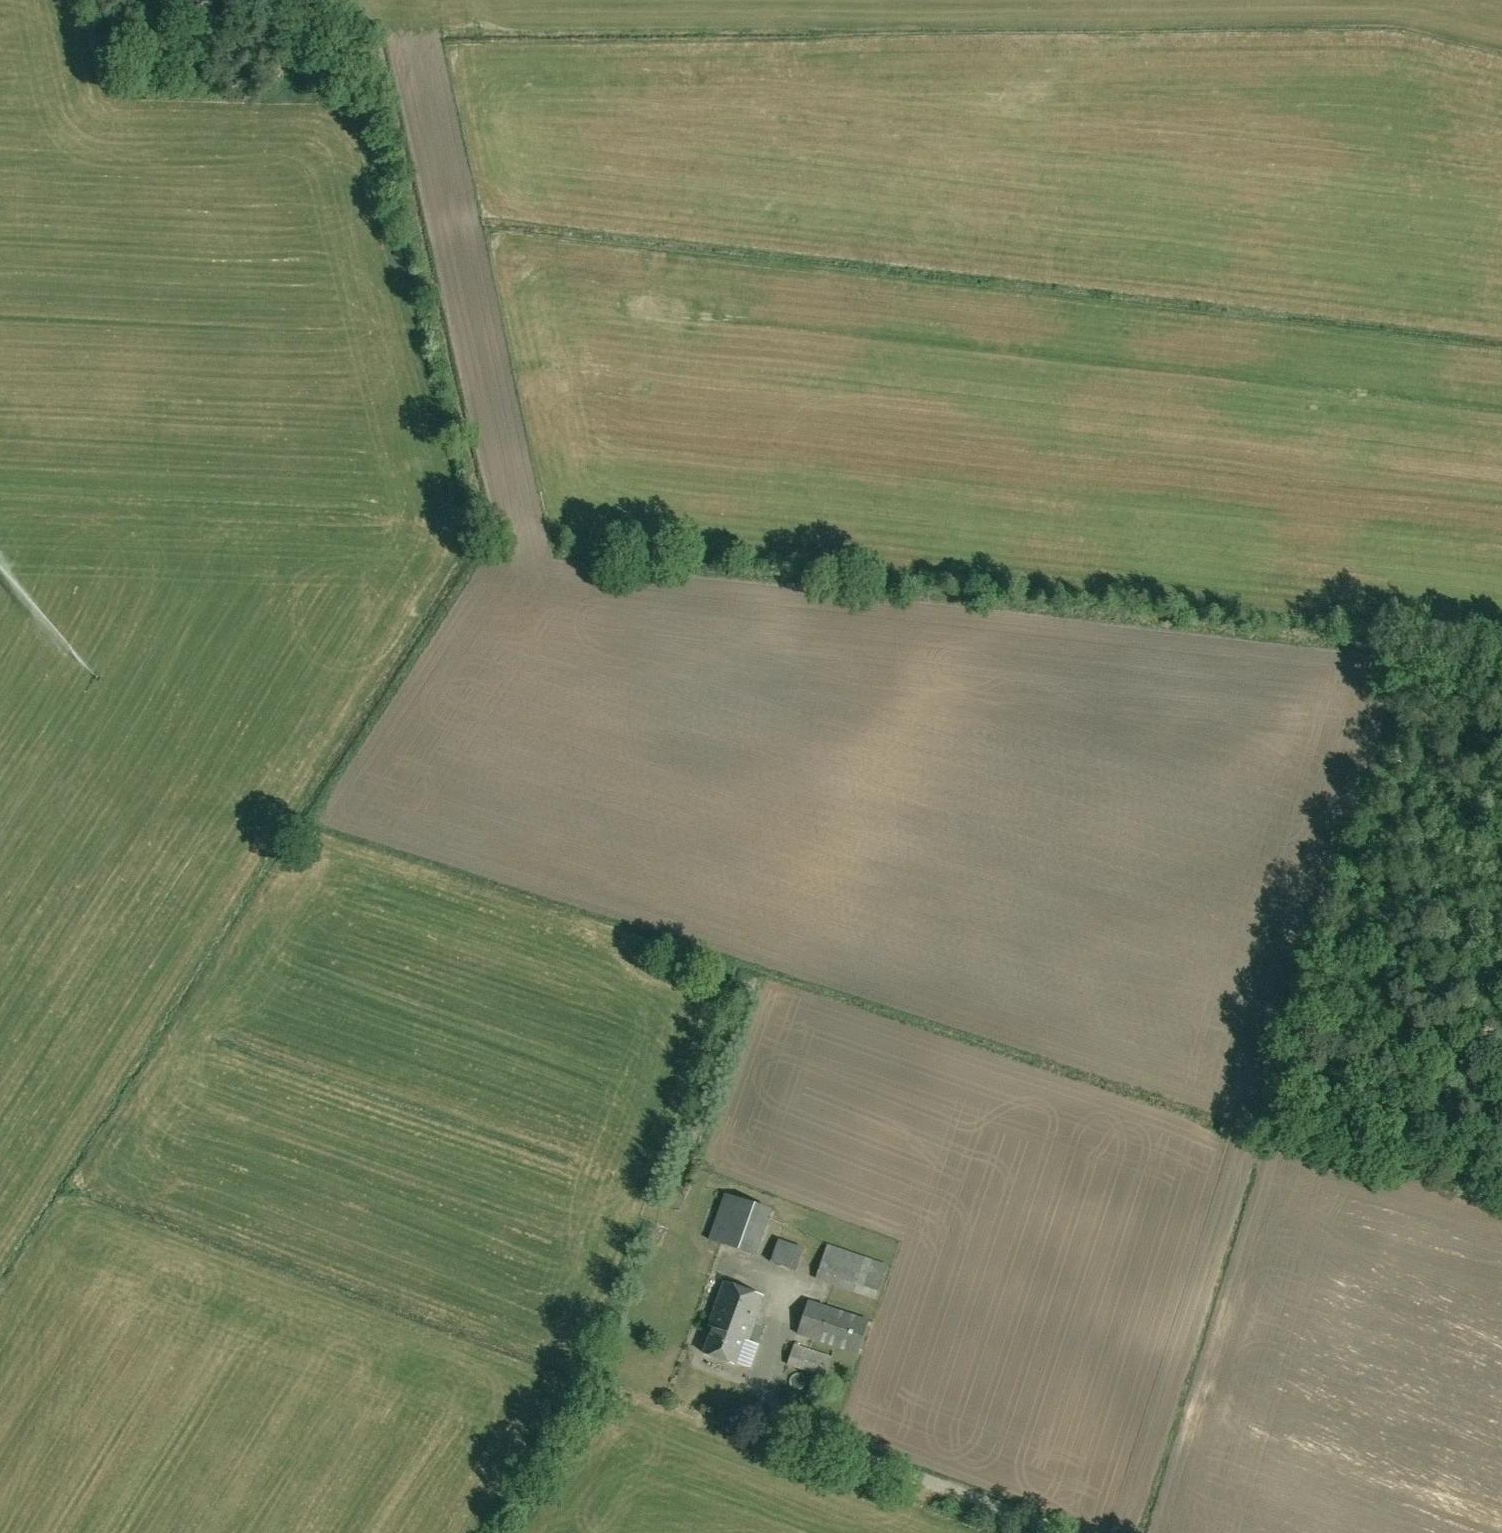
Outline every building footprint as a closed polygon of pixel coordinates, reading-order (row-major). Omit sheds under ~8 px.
[(769,1211),(724,1195),(708,1240),(753,1256),(769,1211)] [(803,1249),(778,1240),(770,1263),(795,1271),(803,1249)] [(887,1264),(827,1244),(814,1280),(874,1301),(887,1265),(887,1264)] [(749,1335),(762,1298),(723,1284),(708,1326),(711,1327),(702,1353),(734,1365),(745,1333),(749,1335)] [(807,1301),(797,1335),(857,1354),(867,1321),(807,1301)] [(794,1345),(786,1366),(823,1379),(831,1357),(794,1345)]
